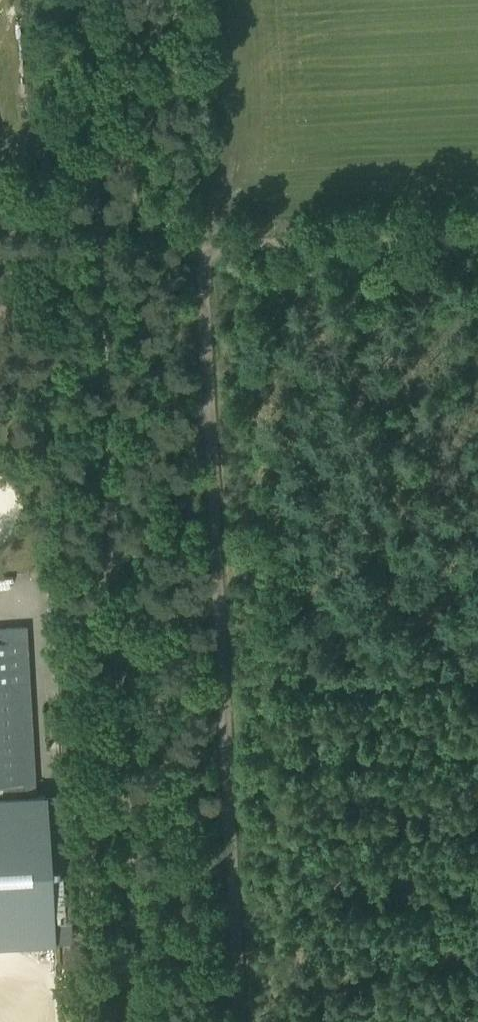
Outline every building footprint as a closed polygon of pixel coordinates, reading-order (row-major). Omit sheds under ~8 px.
[(44,943),(26,626),(0,628),(0,945),(44,943)]
